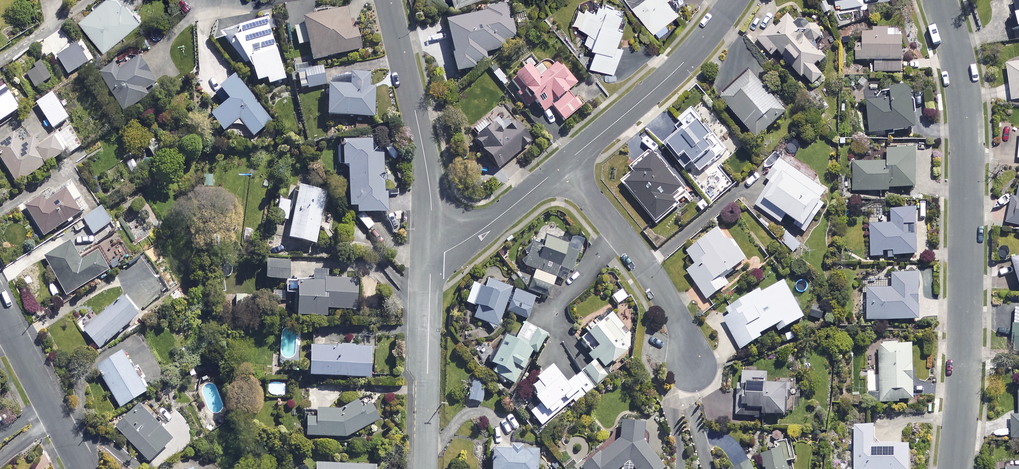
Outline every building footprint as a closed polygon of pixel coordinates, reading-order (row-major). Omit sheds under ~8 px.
[(122,0),(108,0),(83,21),(108,52),(147,20),(132,2),(127,6),(122,0)] [(656,33),(682,12),(672,0),(630,0),(656,33)] [(835,8),(842,7),(841,0),(834,0),(835,8)] [(1014,11),(1007,14),(1010,27),(1018,24),(1018,0),(1011,0),(1014,11)] [(628,12),(604,3),(600,14),(584,7),(577,25),(593,32),(589,43),(599,47),(592,64),(616,73),(625,48),(621,47),(628,30),(622,27),(628,12)] [(517,41),(508,5),(489,10),(489,12),(448,23),(454,49),(451,50),(458,74),(489,66),(485,54),(505,48),(504,44),(517,41)] [(363,50),(352,9),(305,21),(307,26),(296,29),(300,47),(310,44),(315,63),(363,50)] [(822,57),(784,17),(758,41),(771,55),(776,51),(809,85),(821,74),(813,66),(822,57)] [(288,80),(268,22),(223,37),(245,65),(253,65),(259,85),(269,81),(270,86),(288,80)] [(892,29),(861,30),(862,44),(856,45),(856,61),(875,60),(875,77),(901,76),(899,36),(892,36),(892,29)] [(162,90),(143,60),(122,73),(116,64),(100,75),(125,114),(162,90)] [(1004,63),(1010,100),(1018,98),(1018,61),(1004,63)] [(532,70),(514,84),(521,94),(519,96),(530,109),(537,103),(545,114),(553,107),(566,123),(582,110),(568,91),(578,83),(563,65),(542,82),(532,70)] [(329,85),(325,69),(299,76),(304,92),(329,85)] [(784,111),(747,71),(718,97),(755,137),(784,111)] [(372,75),(354,75),(354,89),(331,89),(331,118),(375,119),(375,90),(372,90),(372,75)] [(272,123),(236,79),(215,96),(226,109),(214,119),(226,134),(242,122),(254,138),(272,123)] [(2,81),(0,82),(0,125),(21,112),(2,81)] [(910,85),(888,87),(889,97),(865,100),(869,132),(914,128),(910,85)] [(70,121),(55,95),(39,105),(54,130),(70,121)] [(725,148),(690,107),(676,119),(683,126),(664,142),(676,156),(682,152),(699,171),(725,148)] [(531,143),(516,125),(503,136),(496,127),(477,142),(499,169),(531,143)] [(19,135),(0,146),(0,155),(17,186),(67,157),(58,142),(41,151),(35,141),(25,146),(19,135)] [(374,143),(342,145),(343,169),(351,169),(353,210),(360,209),(360,216),(389,214),(386,158),(375,158),(374,143)] [(913,186),(912,148),(886,149),(886,161),(852,162),(852,190),(887,190),(887,187),(913,186)] [(679,186),(652,152),(630,170),(633,173),(622,182),(655,222),(676,205),(668,195),(679,186)] [(823,190),(778,159),(765,178),(769,181),(753,205),(781,224),(786,216),(799,225),(797,228),(804,233),(824,203),(817,198),(823,190)] [(1017,178),(1015,196),(1009,195),(1006,223),(1018,224),(1018,178),(1017,178)] [(328,194),(302,189),(292,241),(317,246),(328,194)] [(83,216),(69,193),(48,206),(44,198),(27,209),(46,239),(83,216)] [(292,203),(281,201),(277,220),(288,222),(292,203)] [(914,253),(913,207),(889,208),(889,223),(869,224),(870,255),(914,253)] [(112,225),(101,208),(84,220),(95,236),(112,225)] [(742,259),(717,225),(684,249),(694,262),(685,269),(706,298),(724,285),(718,276),(742,259)] [(565,242),(543,234),(539,245),(527,241),(520,263),(534,268),(528,284),(548,291),(554,276),(565,281),(576,250),(564,246),(565,242)] [(83,265),(73,245),(47,258),(67,297),(111,274),(102,255),(83,265)] [(1008,258),(1017,284),(1018,283),(1018,254),(1008,258)] [(149,266),(144,258),(132,266),(137,274),(149,266)] [(290,264),(269,264),(269,281),(291,281),(290,264)] [(915,272),(891,272),(891,287),(866,288),(867,320),(917,318),(915,272)] [(329,273),(316,273),(316,283),(289,283),(289,296),(301,296),(301,318),(330,318),(330,311),(359,310),(358,281),(329,281),(329,273)] [(470,316),(496,326),(502,310),(522,318),(531,295),(484,277),(481,286),(470,282),(463,301),(474,305),(470,316)] [(802,315),(781,279),(760,291),(758,288),(727,305),(731,312),(722,318),(739,347),(759,335),(757,333),(774,323),(777,329),(802,315)] [(139,319),(124,300),(85,331),(100,350),(139,319)] [(627,345),(628,333),(625,330),(621,333),(618,329),(624,324),(613,311),(611,313),(608,310),(597,319),(595,317),(579,330),(591,345),(584,351),(591,359),(593,357),(601,366),(627,345)] [(544,335),(524,323),(515,339),(505,333),(488,362),(494,365),(491,371),(511,383),(530,349),(535,352),(544,335)] [(910,341),(878,342),(879,401),(911,401),(910,341)] [(372,348),(314,348),(314,379),(372,379),(372,348)] [(148,394),(126,354),(98,369),(121,409),(148,394)] [(605,374),(591,359),(581,368),(595,383),(605,374)] [(532,379),(525,385),(531,393),(528,395),(534,404),(527,410),(539,425),(590,384),(579,370),(572,376),(569,373),(562,378),(548,361),(529,376),(532,379)] [(775,378),(776,381),(767,381),(768,373),(742,372),(742,390),(737,390),(737,415),(759,415),(759,412),(786,413),(787,407),(794,407),(795,380),(790,380),(790,377),(775,378)] [(1016,383),(1017,414),(1009,414),(1009,437),(1018,437),(1018,383),(1016,383)] [(309,439),(347,438),(381,419),(367,394),(336,411),(309,412),(309,439)] [(174,443),(141,407),(117,429),(151,465),(174,443)] [(614,435),(578,465),(581,468),(612,468),(624,459),(633,468),(657,468),(660,466),(638,440),(638,420),(618,420),(614,435)] [(853,424),(854,468),(906,468),(906,442),(873,443),(873,424),(853,424)] [(488,445),(487,468),(535,468),(536,448),(488,445)] [(780,446),(758,454),(764,468),(789,468),(780,446)] [(749,458),(731,466),(732,468),(753,468),(749,458)]
